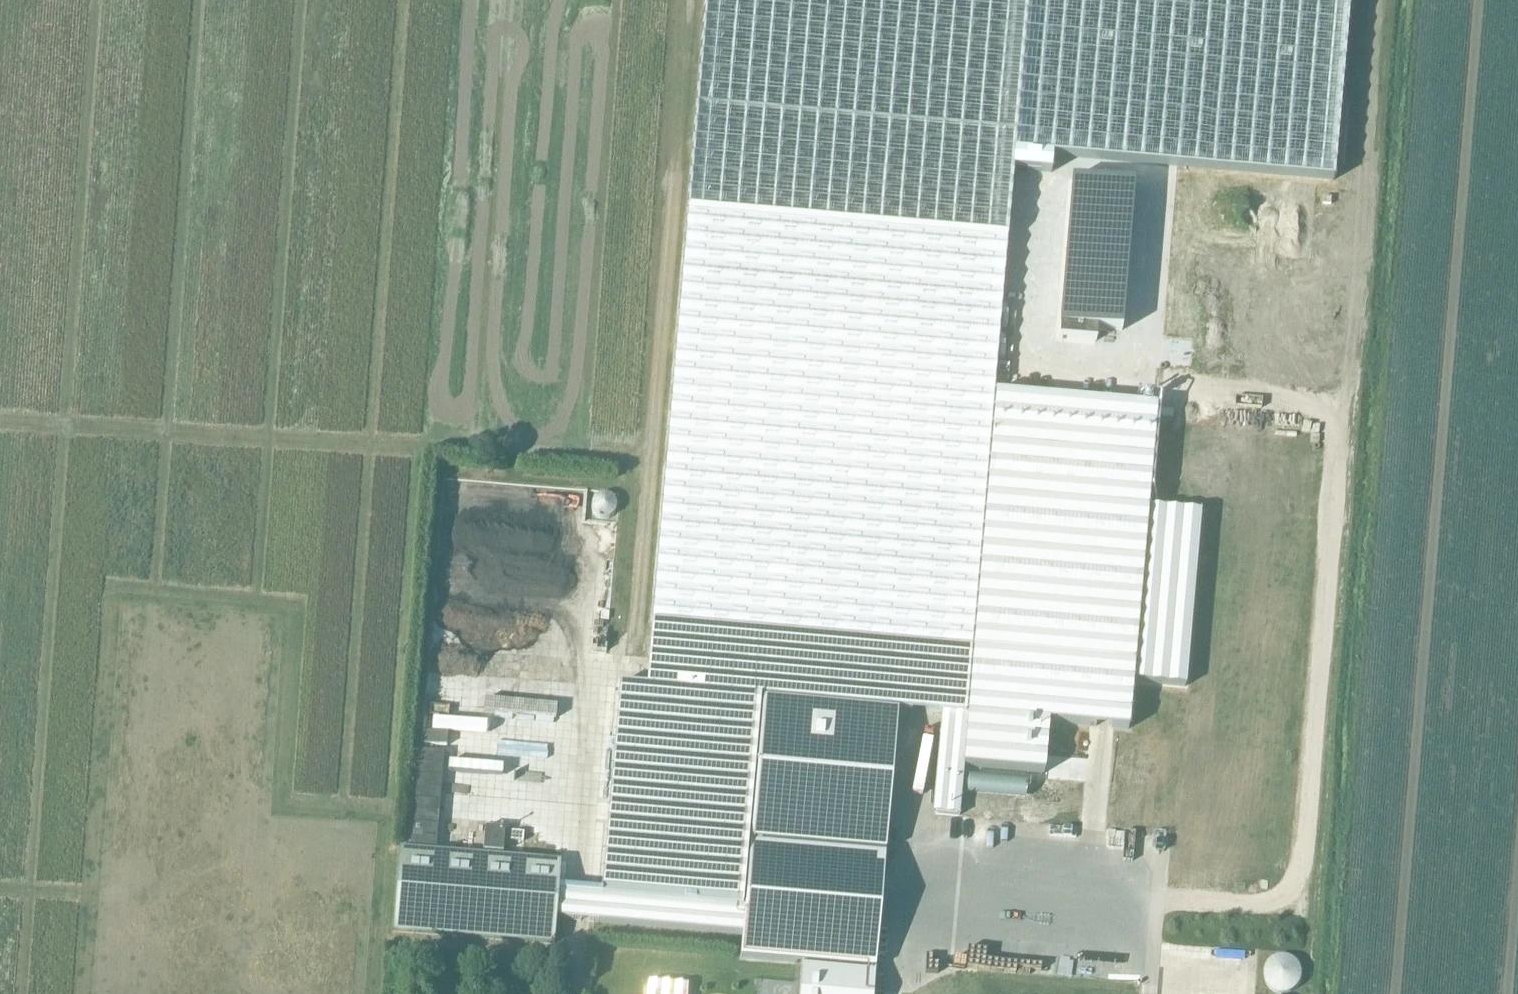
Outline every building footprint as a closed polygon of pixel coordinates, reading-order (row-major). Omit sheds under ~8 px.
[(1007,239),(1017,130),(1028,0),(707,0),(688,211),(676,353),(661,530),(647,687),(742,695),(779,699),(812,701),(898,709),(942,713),(966,715),(966,714),(986,479),(994,392),(1007,239)] [(1122,331),(1135,184),(1073,178),(1060,338),(1097,342),(1098,329),(1122,331)] [(1157,406),(994,392),(986,479),(966,714),(969,715),(1129,729),(1157,406)] [(898,711),(763,700),(742,956),(805,961),(876,967),(886,849),(898,711)] [(942,713),(933,812),(959,815),(969,715),(966,714),(966,715),(942,713)] [(478,757),(481,730),(441,726),(439,745),(457,747),(456,754),(478,757)] [(506,779),(511,750),(492,746),(487,775),(506,779)] [(428,782),(477,784),(478,770),(428,769),(428,782)] [(531,802),(532,777),(510,776),(509,801),(531,802)] [(555,846),(554,828),(532,829),(533,846),(555,846)] [(392,931),(553,943),(555,918),(557,891),(559,862),(398,849),(392,931)] [(745,907),(557,891),(555,918),(742,934),(745,907)] [(805,961),(802,993),(874,993),(876,967),(805,961)] [(650,982),(649,993),(687,993),(688,985),(650,982)]
